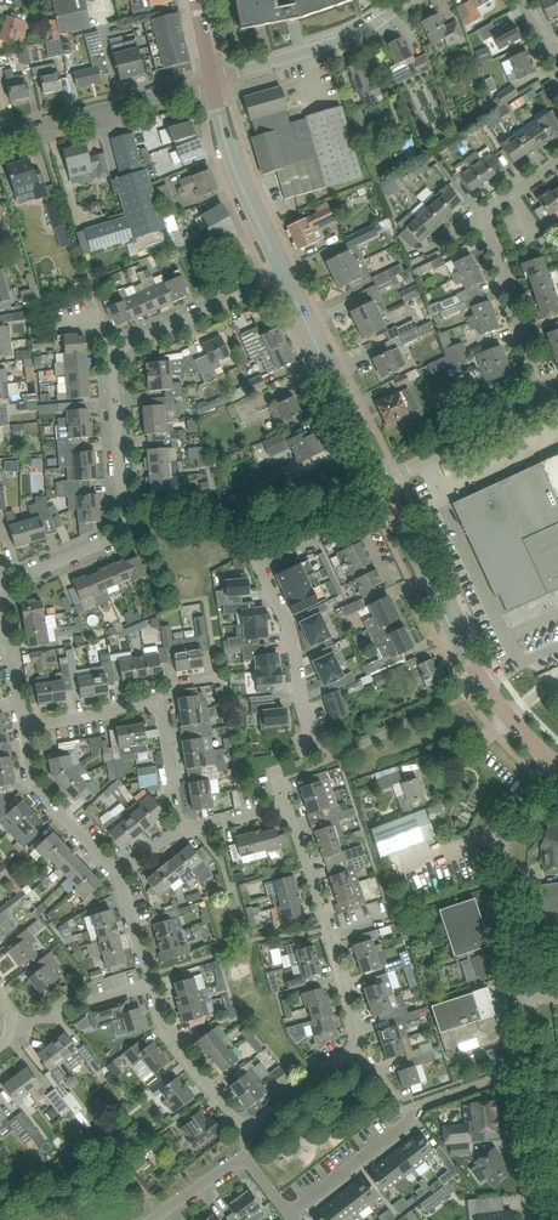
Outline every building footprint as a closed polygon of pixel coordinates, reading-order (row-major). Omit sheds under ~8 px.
[(61,31),(61,32),(91,26),(87,0),(54,0),(58,19),(61,31)] [(132,7),(134,18),(155,13),(153,4),(170,0),(137,0),(138,5),(132,7)] [(241,29),(299,18),(351,0),(292,0),(294,5),(278,8),(276,0),(235,0),(241,29)] [(457,7),(461,19),(462,18),(470,14),(474,20),(474,21),(481,17),(476,8),(472,0),(470,0),(464,3),(457,7)] [(476,8),(491,0),(472,0),(476,8)] [(550,19),(554,17),(555,20),(557,18),(557,0),(541,0),(550,19)] [(33,3),(24,5),(21,12),(22,16),(28,18),(33,3)] [(129,17),(128,9),(120,11),(122,18),(129,17)] [(143,21),(156,70),(190,61),(177,12),(143,21)] [(422,22),(432,44),(445,39),(448,46),(465,38),(462,32),(457,21),(445,27),(438,14),(422,22)] [(470,14),(462,18),(466,24),(474,20),(470,14)] [(11,43),(16,44),(17,42),(22,44),(28,25),(23,23),(23,22),(7,17),(0,39),(11,43)] [(61,31),(58,19),(45,22),(47,34),(61,31)] [(491,23),(478,30),(484,41),(492,36),(499,49),(521,37),(519,35),(521,34),(517,27),(515,28),(514,25),(511,20),(508,22),(495,29),(491,23)] [(120,24),(122,31),(133,28),(132,21),(120,24)] [(93,67),(75,72),(78,86),(102,80),(101,75),(110,73),(99,31),(85,35),(92,61),(93,67)] [(77,36),(61,39),(64,54),(72,52),(70,41),(78,40),(77,36)] [(401,37),(387,44),(392,55),(396,64),(390,67),(397,83),(413,76),(421,72),(408,45),(405,46),(401,37)] [(61,39),(53,41),(56,56),(64,54),(61,39)] [(120,79),(145,73),(136,39),(111,45),(120,79)] [(25,46),(17,48),(21,63),(29,61),(25,46)] [(475,53),(479,62),(492,57),(488,48),(475,53)] [(527,51),(516,56),(510,59),(514,69),(510,71),(512,74),(507,76),(510,82),(518,78),(524,76),(535,71),(531,60),(531,58),(529,54),(528,53),(527,51)] [(33,77),(41,76),(44,93),(62,90),(57,62),(31,67),(33,77)] [(348,67),(352,78),(357,90),(359,89),(366,106),(383,99),(376,81),(369,84),(360,62),(348,67)] [(473,66),(469,68),(475,77),(479,75),(473,66)] [(29,96),(26,82),(24,74),(14,76),(13,68),(5,70),(8,86),(11,100),(29,96)] [(274,88),(239,99),(244,115),(245,115),(246,117),(248,117),(250,123),(248,123),(248,125),(249,124),(256,141),(255,141),(261,154),(262,154),(270,176),(275,189),(276,189),(283,206),(308,196),(274,114),(280,112),(281,114),(330,100),(323,74),(309,78),(309,79),(275,89),(274,88)] [(491,77),(485,80),(490,92),(497,90),(491,77)] [(499,99),(495,101),(499,108),(505,104),(508,102),(519,94),(512,84),(496,95),(499,99)] [(533,89),(527,93),(531,98),(537,94),(533,89)] [(531,98),(527,93),(521,97),(525,103),(531,98)] [(479,100),(483,111),(492,108),(488,97),(479,100)] [(510,105),(513,110),(519,106),(516,101),(510,105)] [(499,108),(496,110),(499,116),(501,118),(510,111),(505,104),(499,108)] [(490,114),(484,119),(488,124),(490,128),(496,124),(502,120),(501,118),(496,110),(495,111),(490,114)] [(537,121),(550,141),(557,135),(557,132),(557,125),(549,112),(537,121)] [(191,121),(168,127),(172,139),(172,142),(175,141),(175,144),(196,138),(195,136),(191,121)] [(478,122),(473,126),(469,128),(473,134),(476,131),(477,132),(482,128),(478,122)] [(526,131),(539,148),(550,141),(538,123),(526,131)] [(527,156),(539,148),(526,131),(515,139),(525,154),(527,156)] [(119,192),(126,217),(133,239),(167,228),(163,216),(158,202),(153,188),(150,177),(146,166),(145,165),(143,158),(140,158),(136,144),(133,132),(112,138),(123,176),(112,179),(116,193),(119,192)] [(525,154),(513,136),(500,144),(506,153),(513,163),(525,154)] [(196,138),(175,144),(176,147),(182,162),(192,158),(204,153),(198,139),(196,140),(196,138)] [(460,139),(454,143),(458,148),(463,145),(460,139)] [(115,193),(116,193),(112,179),(102,140),(101,140),(104,152),(94,155),(94,156),(89,157),(86,144),(74,147),(74,145),(67,147),(68,149),(64,150),(65,156),(64,157),(66,163),(67,163),(69,169),(71,176),(96,170),(98,179),(110,176),(115,193)] [(458,148),(454,143),(448,147),(450,150),(452,152),(458,148)] [(487,146),(477,153),(481,160),(493,176),(504,169),(492,152),(491,153),(487,146)] [(141,149),(143,156),(149,154),(147,147),(141,149)] [(448,147),(437,154),(439,157),(450,150),(448,147)] [(143,156),(143,158),(145,165),(152,162),(149,154),(143,156)] [(16,196),(30,192),(34,191),(37,199),(48,196),(39,169),(33,171),(29,160),(19,163),(18,161),(10,163),(10,166),(7,167),(14,189),(16,196)] [(493,176),(481,160),(470,167),(482,184),(493,176)] [(425,162),(413,170),(417,176),(429,168),(425,162)] [(482,184),(470,167),(459,175),(471,191),(482,184)] [(180,194),(195,188),(214,181),(210,169),(179,181),(181,186),(177,188),(180,194)] [(417,176),(413,170),(407,174),(411,180),(417,176)] [(390,174),(384,178),(394,193),(400,189),(398,185),(390,174)] [(394,193),(384,178),(378,182),(382,187),(386,193),(388,197),(394,193)] [(214,181),(195,188),(198,197),(218,190),(214,181)] [(153,188),(158,202),(171,197),(167,183),(153,188)] [(447,185),(435,196),(452,215),(452,214),(450,212),(462,202),(447,185)] [(421,201),(432,193),(427,187),(417,194),(421,201)] [(551,193),(550,190),(537,199),(542,206),(534,211),(544,225),(552,220),(550,216),(557,210),(557,202),(551,193)] [(433,193),(422,203),(441,224),(452,215),(435,196),(433,193)] [(158,202),(163,216),(176,211),(171,197),(158,202)] [(54,228),(55,227),(61,249),(71,246),(65,224),(58,201),(46,204),(54,228)] [(92,211),(98,213),(102,208),(100,202),(94,201),(90,205),(92,211)] [(412,212),(431,233),(441,224),(422,203),(421,202),(412,211),(412,212)] [(201,215),(209,228),(228,217),(229,217),(230,217),(222,203),(201,215)] [(288,226),(299,249),(324,237),(320,228),(336,220),(329,207),(288,226)] [(431,233),(412,212),(399,224),(404,230),(400,234),(412,247),(419,241),(420,243),(431,233)] [(126,217),(85,230),(77,232),(84,254),(133,239),(126,217)] [(209,228),(207,228),(215,242),(236,230),(229,217),(228,217),(209,228)] [(367,228),(352,235),(356,243),(356,244),(377,234),(373,225),(367,228)] [(173,232),(176,240),(183,237),(180,230),(173,232)] [(547,241),(543,236),(537,240),(541,245),(547,241)] [(183,237),(176,240),(180,247),(186,244),(183,237)] [(180,248),(183,256),(196,251),(193,243),(180,248)] [(326,262),(333,275),(355,264),(347,248),(337,253),(339,255),(326,262)] [(471,254),(454,262),(453,259),(445,263),(453,280),(477,268),(471,254)] [(526,279),(530,277),(550,271),(549,270),(547,271),(542,257),(521,263),(526,279)] [(431,261),(414,270),(418,277),(435,269),(431,261)] [(355,264),(333,275),(339,289),(352,283),(353,285),(363,280),(355,264)] [(376,284),(390,277),(409,268),(408,267),(404,269),(401,264),(387,271),(373,278),(376,284)] [(10,299),(1,268),(0,268),(0,302),(10,299)] [(165,281),(159,283),(156,284),(149,268),(144,271),(160,308),(174,302),(165,282),(166,282),(165,281)] [(477,268),(453,280),(456,285),(463,282),(467,290),(473,286),(484,281),(477,268)] [(189,292),(184,281),(179,269),(174,271),(177,277),(166,282),(165,282),(174,302),(187,296),(187,294),(189,292)] [(145,289),(137,293),(146,314),(160,308),(144,271),(138,273),(145,289)] [(550,271),(530,277),(534,291),(553,284),(550,271)] [(115,281),(122,278),(119,272),(112,275),(115,281)] [(107,285),(114,282),(111,276),(104,279),(107,285)] [(390,277),(376,284),(379,292),(394,285),(390,277)] [(417,284),(408,288),(413,297),(422,293),(417,284)] [(534,291),(538,304),(557,297),(553,284),(534,291)] [(146,314),(137,293),(128,297),(124,287),(118,290),(123,300),(132,320),(146,314)] [(32,289),(21,291),(23,303),(35,301),(32,289)] [(361,307),(350,312),(357,325),(379,314),(387,310),(379,294),(371,298),(370,299),(361,303),(363,306),(361,307)] [(458,303),(461,302),(458,295),(439,303),(442,309),(458,303)] [(538,304),(534,305),(539,320),(557,314),(557,307),(555,299),(557,298),(557,297),(538,304)] [(123,300),(118,303),(112,305),(109,299),(104,302),(114,325),(117,324),(118,326),(132,320),(123,300)] [(468,316),(470,323),(495,314),(490,300),(471,306),(474,314),(468,316)] [(442,309),(439,311),(443,318),(462,310),(458,303),(442,309)] [(12,340),(10,326),(3,326),(3,322),(11,321),(10,313),(0,315),(0,342),(12,340)] [(379,314),(357,325),(363,338),(376,332),(377,336),(387,331),(379,314)] [(495,314),(470,323),(472,329),(478,326),(481,335),(499,329),(495,314)] [(397,329),(400,336),(417,328),(414,320),(397,329)] [(417,328),(400,336),(404,344),(419,337),(418,336),(432,329),(429,322),(417,328)] [(269,352),(287,344),(279,326),(243,343),(251,360),(260,356),(269,352)] [(551,346),(557,343),(557,329),(547,333),(551,346)] [(64,340),(65,350),(86,348),(85,336),(83,336),(83,333),(57,335),(57,341),(64,340)] [(194,360),(199,372),(204,382),(218,376),(215,370),(222,367),(219,360),(230,355),(229,353),(231,352),(227,345),(226,346),(221,336),(202,344),(207,354),(194,360)] [(0,342),(0,357),(7,356),(13,355),(12,340),(0,342)] [(444,348),(447,356),(465,350),(462,342),(444,348)] [(287,344),(269,352),(260,356),(268,374),(295,362),(287,344)] [(477,354),(481,368),(506,359),(501,345),(483,351),(477,354)] [(64,353),(64,362),(87,360),(86,348),(65,350),(65,353),(64,353)] [(384,354),(373,359),(382,377),(406,365),(397,348),(389,352),(389,351),(384,354)] [(16,360),(24,359),(31,358),(31,350),(15,351),(16,360)] [(236,354),(241,365),(250,361),(245,350),(236,354)] [(465,350),(447,356),(449,364),(468,358),(465,350)] [(146,362),(147,376),(171,375),(199,372),(194,360),(191,355),(183,359),(184,365),(171,367),(170,360),(146,362)] [(31,358),(24,359),(27,380),(35,379),(33,366),(33,363),(32,358),(31,358)] [(506,359),(481,368),(483,373),(486,382),(511,374),(506,359)] [(56,375),(66,375),(88,373),(87,360),(64,362),(54,363),(56,375)] [(394,378),(398,386),(421,374),(417,367),(394,378)] [(0,384),(7,383),(8,383),(6,368),(0,369),(0,384)] [(66,375),(67,386),(89,384),(88,373),(66,375)] [(455,377),(458,385),(462,396),(471,393),(464,374),(455,377)] [(165,389),(165,398),(169,397),(175,397),(188,396),(187,387),(182,388),(182,382),(172,383),(171,375),(147,376),(149,391),(165,389)] [(237,392),(239,397),(266,385),(261,375),(242,384),(244,389),(237,392)] [(0,384),(0,399),(9,398),(8,393),(17,392),(16,382),(8,383),(7,383),(0,384)] [(89,384),(67,386),(67,393),(56,394),(57,399),(90,397),(89,384)] [(385,400),(384,398),(376,402),(387,424),(398,418),(399,420),(407,417),(406,415),(414,411),(408,400),(413,398),(408,389),(385,400)] [(23,394),(23,402),(27,402),(36,401),(36,393),(23,394)] [(239,415),(244,425),(260,417),(249,396),(227,406),(232,418),(239,415)] [(294,397),(282,402),(269,409),(272,415),(277,425),(285,421),(301,413),(294,397)] [(194,404),(198,414),(209,410),(205,400),(194,404)] [(27,402),(23,402),(20,403),(20,410),(28,409),(27,402)] [(46,404),(38,405),(39,413),(46,412),(46,404)] [(143,406),(144,420),(172,418),(172,412),(164,412),(164,404),(143,406)] [(58,425),(67,424),(89,422),(88,408),(66,410),(67,417),(58,418),(58,425)] [(161,440),(171,440),(185,439),(185,430),(173,431),(173,424),(172,418),(144,420),(145,434),(161,433),(161,440)] [(189,428),(197,428),(197,420),(189,420),(189,428)] [(61,445),(61,446),(82,444),(81,437),(90,436),(89,431),(92,430),(91,423),(89,424),(89,422),(67,424),(69,438),(61,439),(61,445)] [(12,425),(13,432),(21,431),(20,424),(12,425)] [(279,435),(263,443),(270,456),(279,451),(278,447),(284,444),(286,448),(290,446),(298,461),(305,457),(306,459),(320,453),(311,435),(307,437),(305,433),(293,438),(290,431),(279,435)] [(67,467),(74,467),(95,465),(95,463),(97,463),(97,456),(95,456),(94,450),(82,451),(82,444),(61,446),(62,453),(65,453),(67,467)] [(205,446),(189,447),(190,459),(206,458),(205,446)] [(145,464),(168,462),(167,447),(147,449),(148,457),(144,457),(145,464)] [(541,463),(557,501),(557,454),(541,463)] [(197,459),(198,467),(206,467),(206,459),(203,459),(197,459)] [(18,470),(18,460),(5,461),(5,471),(18,470)] [(149,469),(149,477),(170,475),(168,462),(145,464),(145,470),(149,469)] [(452,503),(495,597),(501,594),(509,612),(557,588),(557,501),(541,463),(540,463),(528,468),(525,470),(509,477),(477,492),(452,503)] [(96,479),(95,465),(74,467),(67,467),(68,480),(60,480),(61,482),(61,489),(91,486),(90,479),(96,479)] [(290,472),(285,474),(288,481),(296,477),(294,474),(290,472)] [(170,475),(149,477),(146,477),(146,483),(150,483),(150,491),(171,489),(170,475)] [(203,495),(212,494),(208,480),(200,482),(203,495)] [(62,497),(70,497),(71,510),(78,509),(99,508),(98,493),(91,493),(91,486),(61,489),(62,496),(62,497)] [(175,490),(176,497),(188,496),(187,489),(175,490)] [(22,512),(25,522),(31,542),(46,538),(41,518),(50,516),(47,508),(46,496),(35,497),(35,504),(28,506),(29,510),(22,512)] [(99,508),(78,509),(79,523),(80,534),(80,535),(94,530),(93,529),(93,522),(100,521),(99,508)] [(31,542),(25,522),(17,524),(13,510),(5,513),(15,547),(31,542)] [(51,517),(56,528),(63,525),(58,514),(51,517)] [(337,545),(341,551),(337,553),(347,574),(351,572),(355,580),(351,582),(356,594),(361,593),(363,599),(378,592),(375,585),(382,582),(375,567),(368,570),(366,566),(373,563),(361,538),(354,542),(352,538),(337,545)] [(303,546),(271,562),(277,575),(310,560),(303,546)] [(323,552),(319,554),(322,561),(327,559),(323,552)] [(123,559),(131,579),(132,581),(146,576),(147,578),(151,576),(146,563),(141,565),(137,556),(134,557),(133,554),(123,559)] [(131,579),(123,559),(110,564),(111,564),(119,584),(131,579)] [(310,560),(277,575),(283,588),(316,573),(310,560)] [(110,564),(98,570),(99,572),(106,589),(107,589),(119,584),(111,564),(110,564)] [(99,572),(87,577),(86,577),(93,594),(94,596),(107,591),(107,589),(106,589),(99,572)] [(316,573),(283,588),(289,602),(322,587),(316,573)] [(333,573),(328,575),(332,582),(336,580),(333,573)] [(86,575),(72,580),(80,600),(93,594),(86,577),(87,577),(86,575)] [(222,590),(216,591),(217,605),(223,605),(243,602),(242,594),(249,594),(248,588),(250,588),(249,580),(248,581),(247,579),(240,579),(240,576),(221,579),(222,590)] [(340,587),(335,589),(338,596),(343,594),(340,587)] [(61,598),(67,612),(73,609),(67,596),(61,598)] [(367,629),(371,638),(387,630),(387,629),(393,626),(391,622),(399,618),(396,611),(398,610),(394,602),(392,603),(389,596),(369,606),(376,621),(375,622),(376,625),(367,629)] [(24,619),(25,624),(56,619),(55,618),(55,614),(48,615),(45,616),(42,601),(36,602),(35,599),(24,601),(25,604),(21,604),(24,620),(24,619)] [(343,608),(347,616),(366,608),(362,600),(343,608)] [(266,622),(265,607),(255,608),(254,601),(243,602),(223,605),(224,615),(241,613),(243,624),(266,622)] [(310,617),(300,622),(305,634),(325,625),(320,614),(328,610),(325,602),(307,611),(310,617)] [(126,617),(128,623),(141,618),(139,611),(131,614),(128,606),(120,610),(123,618),(126,617)] [(203,613),(194,614),(197,635),(206,633),(205,627),(203,613)] [(73,618),(76,625),(82,622),(79,615),(73,618)] [(160,628),(159,617),(150,618),(151,623),(150,626),(159,630),(160,628)] [(56,619),(25,624),(29,647),(49,644),(47,630),(57,628),(56,619)] [(145,620),(138,623),(141,629),(148,626),(145,620)] [(82,622),(76,625),(79,632),(85,629),(82,622)] [(105,623),(110,635),(117,632),(114,626),(112,627),(109,622),(105,623)] [(267,636),(266,622),(243,624),(245,636),(244,636),(227,638),(228,640),(229,648),(230,648),(242,646),(259,644),(259,637),(267,636)] [(138,623),(126,628),(128,634),(141,629),(138,623)] [(187,649),(185,638),(172,640),(171,631),(170,631),(169,625),(162,627),(165,647),(172,646),(176,671),(190,669),(187,649)] [(305,635),(310,647),(323,641),(330,637),(325,625),(305,635)] [(413,646),(415,645),(411,637),(409,638),(404,627),(396,632),(393,626),(387,629),(387,630),(371,638),(377,649),(385,645),(390,655),(368,665),(367,664),(362,666),(366,676),(395,664),(392,657),(398,654),(398,655),(413,647),(413,646)] [(128,634),(126,628),(118,631),(121,637),(128,634)] [(106,636),(103,629),(96,631),(99,639),(106,636)] [(82,635),(75,636),(76,644),(84,643),(82,635)] [(199,635),(185,638),(187,649),(190,669),(204,667),(200,638),(199,635)] [(330,637),(323,641),(326,647),(334,644),(331,637),(330,637)] [(326,647),(322,649),(325,656),(332,653),(333,652),(333,653),(341,649),(337,642),(334,644),(326,647)] [(259,644),(242,646),(243,660),(255,659),(257,670),(279,668),(277,653),(267,654),(266,644),(259,644)] [(144,648),(145,656),(148,676),(161,673),(157,645),(144,648)] [(44,651),(42,651),(30,653),(31,663),(36,662),(37,670),(47,669),(44,651)] [(312,662),(318,674),(338,665),(332,653),(325,656),(312,662)] [(104,666),(90,668),(92,675),(95,695),(109,693),(108,685),(115,684),(113,675),(111,663),(110,654),(102,655),(104,666)] [(74,656),(67,657),(70,675),(77,674),(74,656)] [(145,656),(132,658),(135,678),(148,676),(145,656)] [(70,675),(67,657),(59,658),(62,673),(62,676),(63,676),(70,675)] [(119,660),(122,680),(135,678),(132,658),(119,660)] [(437,687),(437,684),(447,679),(440,664),(435,666),(432,659),(418,666),(419,668),(409,673),(418,692),(429,687),(432,689),(437,687)] [(395,664),(366,676),(363,678),(365,682),(370,680),(369,677),(372,676),(377,688),(407,675),(402,663),(396,666),(395,664)] [(318,674),(323,686),(344,677),(338,665),(318,674)] [(279,668),(257,670),(256,670),(257,684),(258,693),(272,691),(271,683),(281,682),(279,668)] [(49,682),(52,702),(66,700),(63,676),(62,676),(62,673),(55,674),(56,681),(49,682)] [(52,702),(49,682),(48,675),(37,677),(35,680),(38,705),(43,704),(44,706),(51,705),(51,703),(52,702)] [(92,675),(77,678),(81,698),(95,695),(92,675)] [(361,680),(347,686),(350,693),(364,687),(361,680)] [(215,688),(217,700),(218,706),(225,705),(222,686),(215,688)] [(333,720),(347,715),(338,690),(325,694),(333,720)] [(178,698),(180,712),(200,709),(199,701),(204,701),(203,691),(197,692),(197,695),(178,698)] [(193,724),(194,731),(212,728),(211,721),(210,721),(208,707),(200,709),(180,712),(180,713),(178,714),(179,721),(182,722),(183,726),(193,724)] [(275,714),(251,716),(252,725),(259,725),(261,742),(280,740),(279,737),(286,736),(286,734),(288,734),(287,726),(286,727),(285,721),(276,722),(275,714)] [(130,725),(135,753),(135,754),(148,751),(146,743),(147,743),(144,723),(130,725)] [(135,753),(130,725),(116,728),(118,741),(111,742),(114,760),(121,759),(121,755),(135,753)] [(182,741),(184,755),(214,750),(213,743),(212,736),(213,736),(212,728),(194,731),(195,738),(182,741)] [(101,736),(88,738),(89,745),(92,744),(94,753),(102,747),(102,743),(101,736)] [(200,766),(201,774),(222,770),(227,769),(227,764),(226,762),(216,764),(214,750),(184,755),(186,769),(200,766)] [(49,759),(53,777),(73,766),(70,755),(67,755),(66,751),(54,754),(55,758),(49,759)] [(13,770),(10,756),(0,758),(0,772),(13,770)] [(300,760),(292,763),(294,769),(302,766),(300,760)] [(156,773),(155,765),(137,768),(138,776),(156,773)] [(53,777),(65,790),(80,776),(81,775),(73,766),(53,777)] [(375,774),(377,779),(380,789),(402,781),(397,766),(375,774)] [(4,799),(3,794),(2,786),(15,784),(13,770),(0,772),(0,801),(4,799)] [(189,783),(191,797),(211,793),(209,780),(223,777),(222,770),(201,774),(202,781),(189,783)] [(300,787),(305,801),(333,791),(329,778),(331,777),(328,770),(311,776),(313,783),(300,787)] [(80,776),(65,790),(73,800),(80,794),(87,802),(101,790),(92,780),(87,784),(80,776)] [(380,826),(371,829),(382,857),(391,854),(423,841),(435,837),(424,809),(422,810),(418,799),(424,797),(417,778),(402,784),(401,784),(405,794),(398,797),(405,817),(380,826)] [(113,783),(108,788),(113,793),(118,787),(113,783)] [(113,793),(108,788),(103,793),(98,797),(102,802),(107,798),(113,793)] [(232,790),(232,796),(234,808),(242,807),(239,789),(232,790)] [(322,810),(324,817),(342,811),(339,804),(338,804),(333,791),(305,801),(309,814),(322,810)] [(211,793),(191,797),(193,811),(213,807),(211,793)] [(150,794),(139,803),(154,822),(165,813),(150,794)] [(8,832),(32,810),(22,800),(12,809),(7,803),(0,810),(0,823),(8,832)] [(141,806),(130,815),(143,831),(154,822),(139,803),(139,804),(141,806)] [(86,809),(91,813),(96,808),(91,804),(86,809)] [(120,823),(132,839),(143,831),(130,815),(125,809),(115,817),(120,823)] [(32,810),(8,832),(23,848),(37,835),(31,830),(41,820),(32,810)] [(319,844),(337,838),(344,836),(339,820),(347,818),(345,810),(342,811),(324,817),(322,818),(325,827),(315,831),(319,844)] [(120,823),(115,817),(114,816),(102,825),(121,848),(132,839),(120,823)] [(542,851),(545,872),(557,870),(557,828),(549,824),(541,846),(542,851)] [(275,829),(262,832),(266,849),(266,852),(281,848),(275,829)] [(261,830),(249,833),(254,853),(266,849),(262,832),(261,830)] [(45,859),(48,856),(63,842),(53,832),(42,841),(39,838),(30,847),(33,851),(35,849),(45,859)] [(254,853),(249,833),(235,836),(237,843),(229,846),(233,861),(242,859),(241,856),(254,853)] [(334,865),(338,863),(351,858),(365,854),(362,844),(341,851),(337,838),(319,844),(324,858),(331,856),(334,865)] [(48,856),(57,867),(72,852),(63,842),(48,856)] [(190,845),(179,854),(191,870),(195,875),(196,875),(201,882),(212,873),(206,866),(202,861),(200,858),(204,855),(199,848),(195,852),(190,845)] [(57,867),(67,877),(82,863),(72,852),(57,867)] [(179,854),(168,862),(181,878),(185,883),(185,884),(196,875),(195,875),(191,870),(179,854)] [(286,858),(284,862),(285,866),(289,868),(293,867),(295,864),(294,860),(290,857),(286,858)] [(330,876),(334,890),(359,882),(351,858),(338,863),(341,873),(330,876)] [(167,861),(156,870),(157,871),(170,887),(170,886),(170,885),(179,877),(180,878),(181,878),(168,862),(167,861)] [(67,877),(77,887),(92,873),(82,863),(67,877)] [(17,895),(22,891),(3,865),(0,867),(0,879),(6,875),(15,889),(14,889),(17,895)] [(278,867),(271,869),(273,876),(280,874),(278,867)] [(273,876),(271,869),(264,871),(266,877),(273,876)] [(157,871),(146,879),(152,886),(148,889),(153,896),(157,893),(159,895),(170,887),(157,871)] [(38,877),(42,882),(48,877),(43,872),(38,877)] [(236,874),(238,881),(245,879),(243,872),(236,874)] [(92,873),(77,887),(74,889),(84,900),(82,902),(85,906),(86,905),(95,896),(92,893),(100,885),(102,883),(92,873)] [(268,895),(272,895),(297,888),(294,875),(265,883),(268,895)] [(48,877),(42,882),(47,886),(52,881),(48,877)] [(224,891),(221,879),(214,881),(217,893),(224,891)] [(359,882),(334,890),(339,904),(346,901),(349,911),(367,905),(359,882)] [(540,890),(543,916),(549,920),(557,919),(557,882),(544,884),(540,890)] [(239,884),(241,891),(247,890),(246,883),(239,884)] [(275,907),(278,906),(298,901),(298,902),(301,901),(297,888),(272,895),(275,907)] [(5,936),(11,931),(18,926),(11,918),(7,912),(13,908),(14,909),(28,898),(22,891),(17,895),(0,908),(0,909),(4,914),(0,917),(0,940),(5,936)] [(199,891),(193,893),(195,900),(202,898),(199,891)] [(195,900),(193,893),(186,896),(188,902),(195,900)] [(444,967),(451,987),(484,976),(495,972),(489,952),(487,953),(486,947),(490,945),(474,898),(439,910),(443,921),(456,963),(444,967)] [(301,915),(298,902),(298,901),(278,906),(282,920),(301,915)] [(37,909),(40,914),(46,909),(42,903),(36,908),(37,909)] [(153,924),(157,938),(175,932),(183,930),(177,909),(178,909),(177,904),(164,907),(166,913),(160,914),(162,921),(153,924)] [(245,908),(247,915),(254,913),(261,911),(260,907),(253,909),(252,906),(245,908)] [(91,915),(95,928),(114,922),(110,909),(102,912),(101,907),(93,909),(94,914),(91,915)] [(42,917),(40,914),(37,909),(32,913),(37,921),(39,919),(42,917)] [(208,913),(201,915),(203,923),(210,921),(208,913)] [(249,922),(256,920),(254,913),(247,915),(249,922)] [(401,931),(412,928),(407,915),(397,918),(401,931)] [(60,921),(57,916),(52,920),(55,925),(56,924),(60,921)] [(37,921),(34,923),(39,930),(45,926),(39,919),(37,921)] [(59,927),(58,930),(64,938),(72,935),(68,921),(65,923),(59,927)] [(99,941),(99,942),(118,936),(120,935),(116,922),(114,922),(95,928),(95,929),(97,929),(100,940),(99,941)] [(175,932),(157,938),(161,951),(165,950),(167,957),(173,955),(174,958),(185,954),(190,953),(187,942),(197,939),(194,927),(183,930),(175,932)] [(26,928),(24,930),(15,937),(19,944),(8,952),(19,967),(37,953),(31,945),(36,941),(26,928)] [(353,945),(357,959),(383,950),(381,944),(374,946),(372,940),(379,938),(376,929),(355,936),(355,937),(357,936),(359,943),(353,945)] [(205,938),(208,944),(216,941),(214,935),(205,938)] [(395,938),(397,946),(398,946),(405,943),(403,935),(395,938)] [(99,942),(103,955),(122,949),(118,936),(99,942)] [(69,946),(74,951),(79,947),(75,941),(69,946)] [(291,966),(300,964),(317,959),(314,945),(304,948),(302,941),(286,946),(291,966)] [(79,947),(74,951),(75,952),(72,955),(78,962),(85,959),(84,953),(79,947)] [(122,949),(103,955),(107,968),(110,967),(112,972),(120,970),(118,965),(127,962),(122,949)] [(383,950),(357,959),(362,973),(381,967),(379,960),(385,957),(383,950)] [(49,953),(44,957),(35,964),(39,970),(28,979),(39,993),(59,978),(52,970),(58,966),(49,953)] [(383,964),(386,973),(387,973),(404,967),(405,967),(402,958),(383,964)] [(288,989),(297,987),(314,982),(312,975),(321,973),(320,968),(322,966),(320,962),(318,961),(317,959),(300,964),(303,977),(286,982),(288,989)] [(405,967),(404,967),(411,988),(419,985),(415,972),(412,964),(405,967)] [(101,970),(90,974),(92,981),(104,978),(101,970)] [(364,988),(368,1002),(394,994),(387,973),(386,973),(372,977),(375,984),(364,988)] [(216,978),(218,985),(224,983),(222,976),(216,978)] [(174,983),(178,996),(195,991),(198,991),(194,977),(174,983)] [(224,983),(218,985),(220,991),(226,990),(224,983)] [(277,983),(269,985),(272,994),(276,992),(280,991),(277,983)] [(306,1008),(309,1007),(329,1001),(326,991),(323,991),(322,987),(310,990),(302,993),(306,1008)] [(413,989),(415,995),(422,993),(420,987),(413,989)] [(431,1006),(440,1033),(447,1055),(458,1052),(458,1053),(482,1046),(482,1048),(499,1042),(500,1042),(501,1041),(502,1041),(503,1040),(503,1039),(504,1038),(504,1036),(504,1035),(504,1034),(501,1026),(500,1026),(501,1028),(499,1028),(486,988),(431,1006)] [(175,997),(179,1009),(207,1001),(203,989),(198,991),(195,991),(178,996),(175,997)] [(391,1010),(393,1017),(408,1012),(405,1005),(399,1007),(394,994),(368,1002),(373,1016),(391,1010)] [(128,999),(91,1010),(89,1011),(93,1026),(114,1020),(122,1017),(127,1033),(146,1027),(140,1007),(131,1010),(128,999)] [(207,1001),(179,1009),(183,1022),(203,1017),(202,1015),(210,1013),(207,1001)] [(309,1007),(312,1020),(330,1016),(333,1015),(329,1001),(309,1007)] [(378,1030),(382,1045),(408,1036),(406,1029),(408,1029),(405,1022),(421,1017),(421,1015),(428,1013),(426,1007),(428,1006),(426,1002),(422,1003),(423,1008),(419,1009),(408,1012),(393,1017),(396,1024),(378,1030)] [(224,1006),(228,1013),(234,1010),(230,1003),(224,1006)] [(234,1010),(228,1013),(231,1019),(237,1016),(234,1010)] [(85,1030),(92,1022),(85,1016),(78,1024),(85,1030)] [(334,1030),(334,1029),(335,1029),(336,1027),(335,1022),(333,1021),(332,1022),(330,1016),(312,1020),(286,1028),(289,1034),(297,1044),(306,1036),(304,1026),(311,1025),(315,1042),(312,1045),(317,1051),(327,1043),(323,1038),(322,1033),(334,1030)] [(240,1032),(245,1037),(250,1033),(246,1027),(240,1032)] [(196,1041),(203,1052),(220,1039),(212,1029),(196,1041)] [(250,1033),(245,1037),(249,1043),(254,1038),(250,1033)] [(51,1044),(63,1060),(71,1070),(80,1064),(78,1062),(83,1058),(65,1034),(51,1044)] [(405,1053),(408,1060),(422,1055),(420,1048),(413,1050),(408,1036),(382,1045),(387,1059),(405,1053)] [(212,1063),(214,1061),(228,1050),(220,1039),(203,1052),(212,1063)] [(138,1042),(128,1049),(124,1053),(133,1065),(142,1059),(153,1073),(168,1061),(153,1042),(144,1049),(138,1042)] [(58,1065),(63,1060),(51,1044),(38,1055),(50,1070),(58,1065)] [(214,1061),(223,1072),(239,1060),(230,1048),(228,1050),(214,1061)] [(422,1055),(408,1060),(410,1067),(398,1071),(403,1088),(420,1082),(415,1066),(418,1065),(436,1058),(437,1061),(444,1059),(440,1049),(438,1049),(422,1055)] [(87,1064),(97,1077),(102,1083),(112,1075),(105,1066),(101,1069),(93,1059),(87,1064)] [(237,1095),(238,1097),(255,1084),(259,1081),(263,1078),(254,1067),(255,1067),(250,1060),(236,1072),(240,1078),(229,1086),(233,1090),(232,1091),(236,1096),(237,1095)] [(109,1068),(116,1077),(123,1071),(116,1062),(109,1068)] [(22,1072),(15,1077),(28,1093),(34,1088),(40,1096),(46,1092),(43,1087),(25,1064),(19,1069),(22,1072)] [(270,1072),(274,1077),(282,1087),(291,1080),(283,1070),(279,1065),(270,1072)] [(448,1067),(453,1082),(461,1079),(456,1065),(448,1067)] [(28,1093),(15,1077),(8,1082),(6,1079),(0,1083),(18,1106),(24,1102),(21,1098),(28,1093)] [(162,1077),(152,1085),(148,1088),(156,1097),(161,1092),(166,1099),(164,1101),(173,1113),(195,1096),(185,1084),(183,1086),(176,1077),(167,1084),(162,1077)] [(255,1084),(238,1097),(239,1099),(243,1104),(247,1108),(268,1092),(259,1081),(255,1084)] [(55,1089),(70,1109),(80,1121),(84,1118),(85,1117),(80,1111),(83,1108),(71,1091),(67,1092),(61,1084),(55,1089)] [(415,1088),(418,1095),(424,1092),(422,1086),(415,1088)] [(62,1116),(70,1109),(55,1089),(46,1095),(62,1116)] [(471,1103),(473,1124),(443,1126),(445,1143),(470,1141),(469,1132),(498,1129),(495,1100),(471,1103)] [(46,1112),(50,1118),(57,1114),(52,1108),(46,1112)] [(23,1111),(15,1117),(35,1142),(42,1136),(39,1132),(23,1111)] [(184,1136),(194,1150),(221,1130),(210,1117),(206,1120),(199,1111),(186,1121),(187,1123),(180,1128),(185,1136),(184,1136)] [(105,1127),(108,1120),(98,1115),(94,1123),(102,1125),(99,1127),(101,1130),(105,1127)] [(35,1142),(15,1117),(7,1123),(18,1137),(24,1144),(25,1143),(30,1148),(36,1143),(35,1142)] [(84,1118),(80,1121),(85,1129),(90,1126),(84,1118)] [(112,1125),(104,1131),(109,1137),(117,1131),(112,1125)] [(419,1132),(409,1140),(425,1161),(435,1153),(419,1132)] [(120,1134),(111,1141),(123,1157),(132,1150),(120,1134)] [(65,1141),(71,1148),(78,1142),(72,1135),(65,1141)] [(409,1140),(398,1149),(414,1169),(425,1161),(409,1140)] [(450,1145),(451,1155),(469,1153),(468,1143),(450,1145)] [(475,1162),(493,1186),(512,1171),(494,1147),(475,1162)] [(398,1149),(388,1157),(404,1177),(414,1169),(398,1149)] [(443,1151),(437,1155),(448,1170),(453,1176),(459,1172),(443,1151)] [(137,1172),(148,1164),(140,1153),(128,1161),(137,1172)] [(388,1157),(378,1165),(394,1185),(404,1177),(388,1157)] [(23,1172),(13,1164),(6,1172),(16,1181),(23,1172)] [(394,1185),(378,1165),(367,1173),(383,1193),(394,1185)] [(353,1184),(369,1205),(379,1197),(363,1176),(353,1184)] [(438,1178),(432,1183),(437,1189),(443,1184),(438,1178)] [(422,1179),(418,1182),(426,1192),(430,1189),(422,1179)] [(353,1184),(342,1192),(359,1213),(369,1205),(353,1184)] [(443,1185),(429,1196),(436,1205),(450,1194),(443,1185)] [(248,1189),(238,1197),(252,1216),(262,1208),(248,1189)] [(359,1213),(342,1192),(332,1200),(347,1219),(349,1219),(359,1213)] [(413,1196),(406,1201),(409,1205),(416,1200),(413,1196)] [(227,1218),(228,1219),(247,1219),(252,1216),(238,1197),(227,1205),(233,1213),(227,1218)] [(504,1211),(489,1213),(488,1197),(476,1198),(479,1219),(513,1219),(512,1214),(504,1215),(504,1211)] [(331,1219),(347,1219),(332,1200),(322,1208),(331,1219)] [(399,1202),(393,1206),(399,1213),(404,1209),(399,1202)] [(314,1219),(331,1219),(322,1208),(311,1217),(314,1219)]
